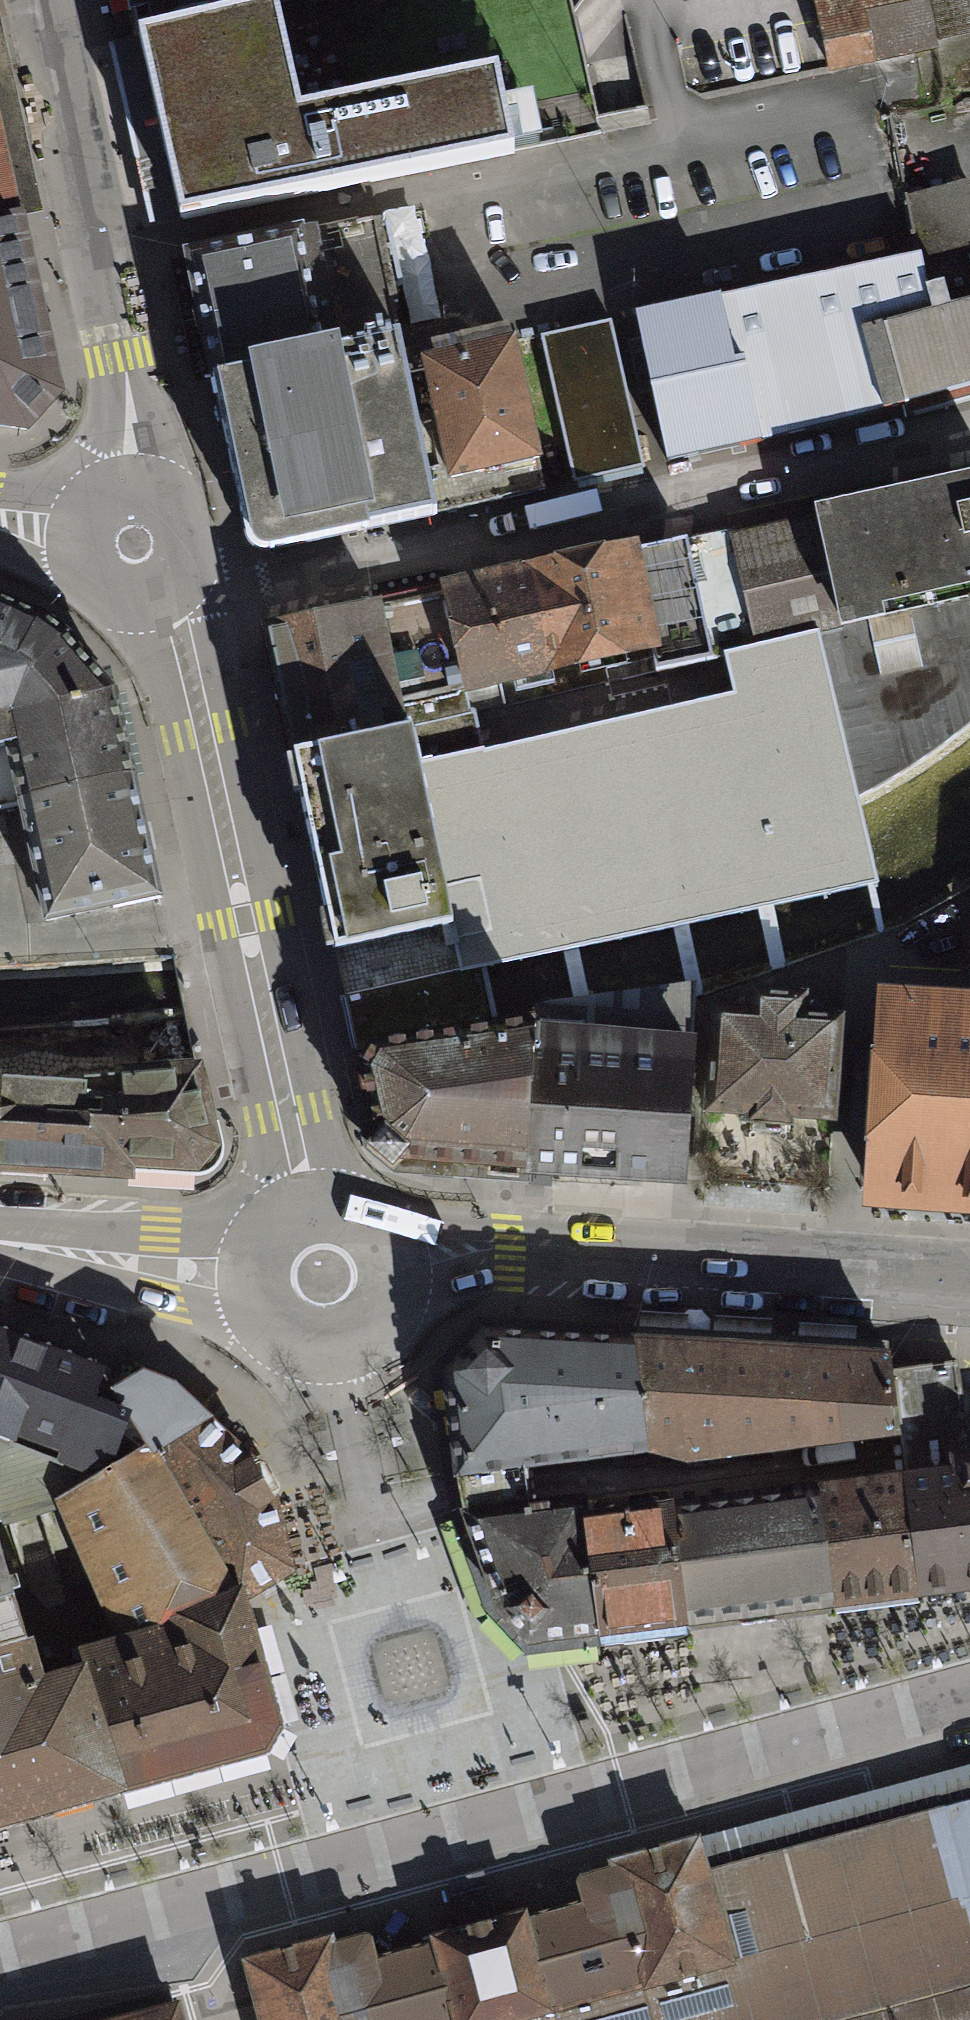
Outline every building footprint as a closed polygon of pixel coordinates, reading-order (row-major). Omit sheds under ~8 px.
[(134,34),(263,7),(296,0),(127,0),(134,34)] [(589,141),(559,0),(296,0),(263,7),(134,34),(174,227),(589,141)] [(817,58),(821,74),(872,62),(861,13),(920,0),(804,0),(817,58)] [(762,438),(969,386),(969,185),(905,203),(917,250),(731,298),(762,438)] [(5,211),(0,212),(0,420),(44,385),(5,211)] [(364,324),(406,315),(385,222),(189,267),(209,359),(364,324)] [(731,298),(546,338),(576,478),(762,438),(731,298)] [(368,340),(405,508),(545,478),(508,310),(368,340)] [(364,324),(209,359),(230,451),(251,543),(405,508),(368,340),(364,324)] [(821,647),(969,617),(969,472),(793,508),(821,647)] [(715,530),(502,573),(529,706),(742,663),(715,530)] [(502,573),(380,598),(407,731),(529,706),(502,573)] [(263,622),(290,754),(407,731),(380,598),(263,622)] [(39,634),(0,613),(0,690),(39,634)] [(821,647),(850,787),(899,766),(952,733),(969,718),(969,617),(821,647)] [(118,780),(103,705),(39,634),(0,690),(0,743),(8,751),(17,796),(118,780)] [(445,988),(871,892),(850,787),(821,647),(742,663),(529,706),(407,731),(290,754),(338,1006),(445,988)] [(17,796),(37,918),(137,901),(118,780),(17,796)] [(668,1192),(681,981),(601,1003),(515,1019),(498,1176),(668,1192)] [(448,1006),(445,988),(338,1006),(341,1023),(345,1041),(451,1024),(448,1006)] [(744,1020),(702,1018),(698,1127),(824,1132),(828,1016),(789,1014),(790,996),(745,995),(744,1020)] [(969,1202),(969,1009),(888,1003),(874,1195),(969,1202)] [(451,1024),(345,1041),(368,1141),(392,1164),(498,1176),(515,1019),(451,1024)] [(189,1058),(33,1077),(0,1076),(0,1164),(184,1165),(207,1144),(189,1058)] [(600,1481),(579,1346),(507,1339),(448,1369),(476,1486),(600,1481)] [(38,1458),(72,1475),(112,1425),(83,1375),(0,1346),(0,1439),(38,1458)] [(721,1359),(579,1346),(600,1481),(732,1464),(877,1446),(864,1373),(721,1359)] [(951,1456),(934,1361),(864,1373),(877,1446),(883,1484),(905,1610),(969,1599),(969,1453),(951,1456)] [(476,1486),(448,1369),(392,1398),(394,1531),(481,1515),(476,1486)] [(112,1425),(72,1475),(128,1454),(237,1609),(280,1587),(259,1489),(196,1418),(128,1370),(83,1375),(112,1425)] [(52,1496),(38,1458),(0,1439),(0,1511),(52,1496)] [(52,1496),(107,1642),(237,1609),(128,1454),(72,1475),(38,1458),(52,1496)] [(883,1484),(754,1502),(773,1626),(905,1610),(883,1484)] [(611,1521),(629,1648),(773,1626),(754,1502),(611,1521)] [(481,1515),(394,1531),(504,1666),(538,1661),(516,1532),(513,1512),(481,1515)] [(538,1661),(629,1648),(611,1521),(516,1532),(538,1661)] [(22,1646),(0,1580),(0,1653),(22,1646)] [(107,1642),(68,1651),(74,1665),(116,1794),(261,1762),(275,1735),(237,1609),(107,1642)] [(74,1665),(33,1679),(22,1646),(0,1653),(0,1832),(116,1794),(74,1665)] [(969,2016),(969,1804),(708,1871),(717,1907),(732,1964),(524,2019),(956,2019),(969,2016)] [(261,2019),(524,2019),(732,1964),(717,1907),(708,1871),(698,1836),(574,1869),(583,1903),(475,1932),(367,1961),(357,1926),(244,1957),(261,2019)] [(174,2004),(115,2019),(179,2019),(174,2004)]
